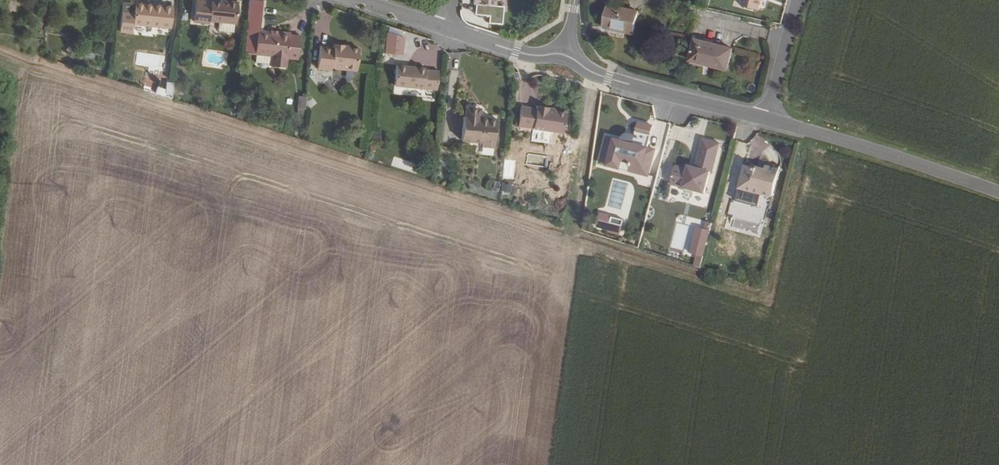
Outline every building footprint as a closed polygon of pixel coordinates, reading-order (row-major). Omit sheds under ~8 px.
[(174,1),(159,0),(138,0),(138,9),(124,7),(122,27),(135,29),(136,19),(172,23),(172,18),(177,18),(178,9),(173,9),(174,1)] [(241,0),(229,0),(228,1),(215,0),(199,0),(197,17),(212,19),(213,15),(222,17),(222,22),(220,21),(219,26),(221,28),(225,28),(226,26),(237,27),(237,18),(240,18),(241,0)] [(632,30),(637,7),(607,0),(603,20),(624,25),(623,28),(632,30)] [(623,28),(624,25),(603,20),(602,23),(623,28)] [(301,53),(304,29),(293,29),(293,26),(281,25),(281,29),(273,28),(260,26),(258,48),(259,48),(274,50),(274,58),(273,60),(290,61),(290,52),(301,53)] [(404,54),(405,34),(387,33),(386,53),(404,54)] [(718,67),(723,45),(692,37),(688,54),(702,58),(701,62),(718,67)] [(318,69),(357,72),(359,48),(320,45),(318,69)] [(724,68),(730,47),(723,45),(718,67),(724,68)] [(274,58),(274,50),(259,48),(258,56),(274,58)] [(702,58),(688,54),(687,59),(701,62),(702,58)] [(428,102),(431,81),(387,75),(384,96),(387,96),(403,98),(428,102)] [(309,104),(310,94),(302,93),(301,103),(309,104)] [(557,123),(560,103),(548,101),(541,101),(542,97),(530,95),(530,98),(515,96),(511,116),(557,123)] [(402,106),(403,98),(387,96),(386,103),(402,106)] [(490,152),(495,123),(474,119),(476,110),(461,108),(455,141),(477,144),(476,150),(490,152)] [(653,139),(655,122),(639,121),(637,132),(628,131),(628,136),(653,139)] [(698,184),(703,163),(706,164),(714,134),(696,130),(689,158),(681,157),(681,160),(669,157),(663,176),(698,184)] [(750,144),(760,153),(769,144),(759,135),(750,144)] [(600,165),(649,179),(657,151),(608,137),(600,165)] [(745,164),(739,190),(772,198),(778,172),(745,164)] [(504,195),(511,194),(510,184),(502,185),(504,195)] [(691,253),(705,257),(713,230),(699,226),(691,253)] [(695,265),(703,267),(705,256),(697,255),(695,265)]
